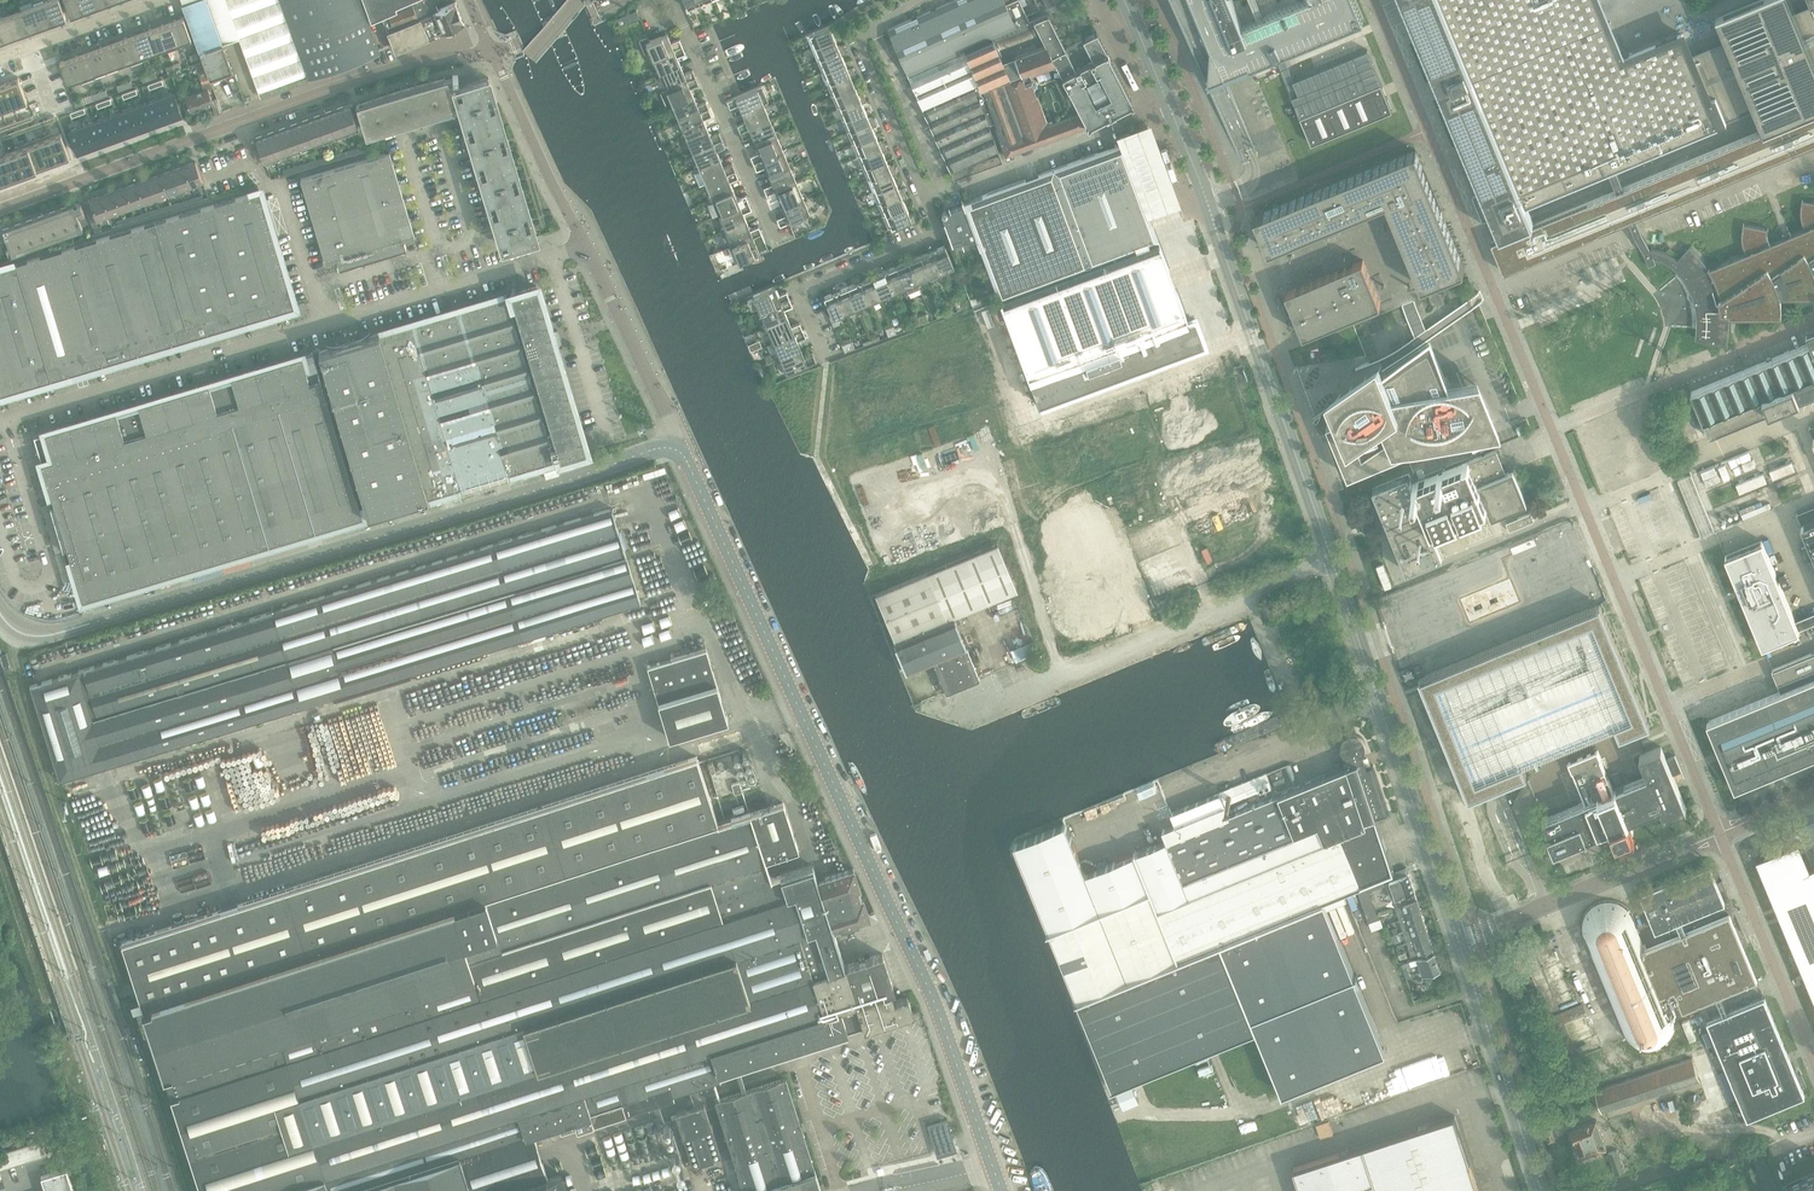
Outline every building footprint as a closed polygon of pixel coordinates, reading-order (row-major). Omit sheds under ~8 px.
[(32,1),(33,6),(41,27),(45,25),(53,22),(45,1),(45,0),(35,0),(32,1)] [(53,22),(66,18),(60,0),(49,0),(45,1),(53,22)] [(71,16),(83,11),(79,0),(65,0),(71,16)] [(83,11),(96,7),(93,0),(79,0),(83,11)] [(689,12),(701,6),(699,0),(684,0),(689,12)] [(1131,105),(1133,104),(1133,103),(1131,100),(1131,99),(1113,64),(1113,63),(1109,56),(1107,51),(1098,34),(1096,31),(1095,31),(1082,38),(1082,39),(1065,47),(1048,13),(1030,22),(1028,17),(1027,16),(1023,8),(1019,0),(1015,0),(1013,1),(1005,4),(1004,0),(957,0),(925,14),(888,31),(950,171),(954,179),(970,174),(1002,162),(988,124),(994,123),(1006,156),(1087,125),(1087,127),(1089,126),(1089,125),(1105,116),(1105,117),(1108,116),(1108,115),(1110,114),(1112,113),(1112,114),(1115,113),(1114,112),(1130,105),(1130,104),(1131,104),(1131,105)] [(1239,160),(1242,158),(1247,156),(1249,156),(1254,154),(1256,153),(1225,77),(1230,75),(1252,66),(1273,58),(1276,56),(1278,63),(1280,66),(1281,69),(1312,144),(1393,110),(1368,50),(1294,80),(1287,63),(1283,53),(1286,52),(1364,20),(1356,0),(1173,0),(1239,160)] [(1527,205),(1527,203),(1532,201),(1548,195),(1567,187),(1609,170),(1613,180),(1617,190),(1625,187),(1620,177),(1616,167),(1618,166),(1623,164),(1623,163),(1680,140),(1679,139),(1687,136),(1688,136),(1690,135),(1691,135),(1712,126),(1716,124),(1717,124),(1718,123),(1718,124),(1727,120),(1727,119),(1716,94),(1708,97),(1690,53),(1682,34),(1622,59),(1620,53),(1621,52),(1607,19),(1606,19),(1599,2),(1600,2),(1600,0),(1403,0),(1405,5),(1413,24),(1420,41),(1436,81),(1440,89),(1463,144),(1463,145),(1466,153),(1480,186),(1482,192),(1472,196),(1472,197),(1483,222),(1493,218),(1493,219),(1493,218),(1495,222),(1497,227),(1499,232),(1500,234),(1500,235),(1534,221),(1533,220),(1534,220),(1533,218),(1531,214),(1529,208),(1527,205)] [(1690,53),(1708,97),(1716,94),(1727,119),(1734,117),(1755,108),(1760,119),(1764,129),(1803,113),(1813,109),(1813,2),(1796,9),(1792,0),(1749,0),(1716,13),(1726,38),(1690,53)] [(19,6),(21,10),(29,31),(41,27),(33,6),(32,1),(19,6)] [(21,10),(9,15),(16,36),(29,31),(21,10)] [(637,11),(617,19),(620,27),(640,19),(637,11)] [(0,18),(0,29),(4,40),(16,36),(9,15),(0,18)] [(171,21),(178,43),(179,42),(191,38),(183,17),(171,21)] [(166,47),(165,47),(167,52),(181,47),(179,42),(178,43),(171,21),(158,26),(166,47)] [(834,38),(831,31),(836,29),(834,24),(806,36),(812,48),(834,38)] [(158,26),(146,30),(154,51),(165,47),(166,47),(158,26)] [(146,30),(134,35),(141,56),(142,56),(154,51),(146,30)] [(646,37),(639,40),(645,53),(649,52),(652,59),(682,46),(682,44),(678,44),(676,40),(671,43),(667,34),(649,41),(647,37),(646,37)] [(122,39),(129,60),(128,61),(130,65),(144,60),(142,56),(141,56),(134,35),(122,39)] [(834,38),(812,48),(817,60),(844,49),(842,44),(838,46),(834,38)] [(128,61),(129,60),(122,39),(109,44),(117,65),(128,61)] [(109,44),(97,48),(105,69),(117,65),(109,44)] [(682,46),(652,59),(658,71),(654,73),(656,76),(680,65),(677,57),(686,54),(682,46)] [(97,48),(85,53),(92,74),(93,73),(105,69),(97,48)] [(844,49),(817,60),(822,72),(845,62),(841,55),(846,53),(844,49)] [(80,78),(79,78),(81,83),(95,78),(93,73),(92,74),(85,53),(72,57),(80,78)] [(196,53),(189,55),(191,61),(198,58),(196,53)] [(72,57),(60,62),(67,83),(79,78),(80,78),(72,57)] [(217,98),(212,100),(208,88),(213,87),(210,79),(206,68),(203,61),(195,64),(202,84),(204,90),(185,96),(191,111),(192,110),(193,112),(200,110),(199,108),(212,103),(215,114),(216,113),(217,114),(222,112),(217,98)] [(845,62),(822,72),(827,84),(854,73),(852,68),(848,70),(845,62)] [(173,65),(175,71),(182,68),(179,63),(173,65)] [(173,65),(166,68),(168,73),(175,71),(173,65)] [(680,65),(656,76),(657,79),(660,78),(666,90),(696,77),(693,70),(684,74),(680,65)] [(148,74),(150,80),(157,77),(155,72),(148,74)] [(854,73),(827,84),(832,96),(855,87),(852,79),(856,77),(854,73)] [(148,74),(141,77),(143,82),(150,80),(148,74)] [(458,81),(458,75),(453,75),(453,80),(446,82),(446,80),(445,80),(445,77),(444,78),(443,77),(431,80),(431,81),(429,81),(429,80),(416,84),(416,85),(415,85),(415,84),(402,88),(402,89),(401,89),(401,88),(388,92),(388,93),(387,93),(386,93),(374,97),(374,98),(373,98),(372,97),(362,101),(360,102),(359,103),(360,106),(368,132),(454,107),(452,101),(458,99),(463,97),(460,86),(458,81)] [(6,82),(5,82),(15,108),(28,103),(18,77),(17,78),(6,82)] [(458,99),(467,127),(500,117),(498,109),(497,109),(496,105),(490,106),(487,93),(492,92),(490,87),(491,87),(488,77),(460,86),(463,97),(458,99)] [(690,88),(699,85),(696,77),(666,90),(661,92),(668,108),(669,107),(694,97),(690,88)] [(123,83),(126,89),(132,86),(130,81),(123,83)] [(2,112),(15,108),(5,82),(0,84),(0,106),(2,112)] [(123,83),(117,86),(119,91),(126,89),(123,83)] [(735,97),(726,101),(730,109),(739,105),(742,113),(763,104),(767,103),(768,102),(761,86),(757,88),(740,95),(739,95),(735,97)] [(855,87),(832,96),(837,108),(864,97),(862,92),(858,94),(855,87)] [(106,89),(99,92),(101,98),(108,95),(106,89)] [(99,92),(92,94),(94,100),(101,98),(99,92)] [(174,93),(161,98),(169,120),(170,119),(172,118),(182,115),(174,93)] [(694,97),(669,107),(670,110),(674,109),(679,121),(709,109),(706,101),(697,105),(694,97)] [(862,103),(866,101),(864,97),(837,108),(842,120),(865,111),(862,103)] [(81,98),(74,101),(76,107),(83,104),(81,98)] [(161,98),(147,103),(155,124),(169,120),(161,98)] [(147,103),(134,107),(142,129),(155,124),(147,103)] [(746,121),(737,125),(740,132),(770,120),(765,107),(768,106),(767,103),(763,104),(742,113),(746,121)] [(257,139),(251,141),(258,161),(264,159),(266,165),(360,131),(350,105),(257,139)] [(134,107),(122,112),(129,134),(142,129),(134,107)] [(709,109),(679,121),(684,134),(681,135),(682,138),(707,128),(703,120),(712,116),(709,109)] [(1803,113),(1764,129),(1728,145),(1625,187),(1617,190),(1528,227),(1526,228),(1523,229),(1514,233),(1507,236),(1506,236),(1503,237),(1500,239),(1499,239),(1492,242),(1504,271),(1629,220),(1635,234),(1641,247),(1641,248),(1649,267),(1656,264),(1653,257),(1654,257),(1655,258),(1655,257),(1656,257),(1656,258),(1657,258),(1659,258),(1660,258),(1661,259),(1662,259),(1664,260),(1665,260),(1666,261),(1668,262),(1669,263),(1670,264),(1671,265),(1673,266),(1674,267),(1675,268),(1676,269),(1677,270),(1678,271),(1679,272),(1682,276),(1685,281),(1688,285),(1690,290),(1692,294),(1694,299),(1695,304),(1696,309),(1697,314),(1698,319),(1698,324),(1698,329),(1697,331),(1697,332),(1697,334),(1697,335),(1697,337),(1697,338),(1714,342),(1717,343),(1722,344),(1727,345),(1728,340),(1729,336),(1729,331),(1729,326),(1729,322),(1729,317),(1729,316),(1729,315),(1729,314),(1734,314),(1746,314),(1748,313),(1778,313),(1780,313),(1780,315),(1781,315),(1781,306),(1781,304),(1781,302),(1781,300),(1781,298),(1780,296),(1780,294),(1790,294),(1792,294),(1812,294),(1813,294),(1813,203),(1803,201),(1803,200),(1802,199),(1801,207),(1801,210),(1801,213),(1801,217),(1802,220),(1802,223),(1803,225),(1804,228),(1806,231),(1792,237),(1791,234),(1790,232),(1789,232),(1789,233),(1787,234),(1784,236),(1783,235),(1782,235),(1783,237),(1785,240),(1771,246),(1770,245),(1770,244),(1769,244),(1769,242),(1768,241),(1768,240),(1768,238),(1768,237),(1768,235),(1769,229),(1768,228),(1768,230),(1744,226),(1744,224),(1743,226),(1743,227),(1742,229),(1742,231),(1742,233),(1742,235),(1742,236),(1742,237),(1742,238),(1742,239),(1742,240),(1742,242),(1743,244),(1743,246),(1744,248),(1745,250),(1745,252),(1746,253),(1746,254),(1747,256),(1733,262),(1725,265),(1710,271),(1710,270),(1709,269),(1709,268),(1708,268),(1708,267),(1707,266),(1706,265),(1704,262),(1702,258),(1699,255),(1696,252),(1693,249),(1691,246),(1687,250),(1682,256),(1678,260),(1677,260),(1677,259),(1676,259),(1676,258),(1675,258),(1673,257),(1672,256),(1671,255),(1670,254),(1668,254),(1667,253),(1665,252),(1664,252),(1662,251),(1661,251),(1659,250),(1658,250),(1657,250),(1655,250),(1654,249),(1652,249),(1651,249),(1652,250),(1651,251),(1650,249),(1648,245),(1648,244),(1643,231),(1637,217),(1723,181),(1793,152),(1813,143),(1813,109),(1803,113)] [(865,111),(842,120),(847,132),(875,121),(873,116),(868,118),(865,111)] [(122,112),(109,117),(117,139),(129,134),(122,112)] [(109,117),(96,121),(104,143),(117,139),(109,117)] [(500,117),(467,127),(479,167),(512,157),(510,148),(509,149),(507,144),(502,146),(498,133),(504,131),(502,127),(503,126),(500,117)] [(770,120),(740,132),(743,140),(752,136),(755,144),(780,134),(779,131),(775,132),(770,120)] [(96,121),(82,126),(90,148),(104,143),(96,121)] [(875,121),(847,132),(852,144),(875,135),(872,127),(877,125),(875,121)] [(82,126),(69,131),(73,142),(77,153),(86,149),(89,149),(90,148),(82,126)] [(1122,144),(963,203),(980,249),(999,300),(1158,240),(1148,212),(1176,202),(1148,126),(1119,136),(1122,144)] [(707,128),(682,138),(683,142),(687,140),(692,153),(722,140),(719,132),(710,136),(707,128)] [(50,137),(49,137),(58,160),(69,156),(61,133),(50,137)] [(49,134),(37,138),(47,164),(47,163),(57,160),(58,160),(49,137),(50,137),(49,134)] [(759,152),(750,156),(753,163),(783,151),(778,138),(781,137),(780,134),(755,144),(759,152)] [(875,135),(852,144),(857,157),(885,145),(883,140),(879,142),(875,135)] [(37,138),(27,142),(36,168),(36,167),(46,164),(47,164),(37,138)] [(697,165),(694,166),(695,169),(720,159),(717,151),(725,147),(722,140),(692,153),(697,165)] [(14,142),(4,146),(6,153),(14,176),(15,175),(24,172),(25,172),(17,149),(16,149),(15,146),(14,142)] [(27,142),(15,146),(16,149),(17,149),(25,172),(26,171),(35,168),(36,168),(27,142)] [(365,145),(355,148),(357,154),(367,151),(365,145)] [(885,145),(857,157),(862,168),(886,159),(882,151),(887,149),(885,145)] [(351,150),(341,153),(342,158),(352,155),(351,150)] [(1416,150),(1255,216),(1267,245),(1269,250),(1273,248),(1275,248),(1387,202),(1422,286),(1465,269),(1416,150)] [(783,151),(753,163),(756,171),(765,167),(768,175),(793,165),(792,162),(788,163),(783,151)] [(326,264),(326,261),(336,258),(339,269),(406,249),(403,238),(413,234),(414,237),(415,237),(389,152),(300,179),(326,264)] [(0,155),(0,176),(2,180),(14,176),(6,153),(0,155)] [(341,153),(331,156),(333,161),(342,158),(341,153)] [(327,157),(317,160),(318,165),(328,162),(327,157)] [(514,166),(515,166),(512,157),(479,167),(491,207),(524,197),(522,188),(521,188),(519,184),(514,185),(510,172),(515,171),(514,166)] [(697,173),(694,174),(700,186),(705,184),(735,171),(732,164),(724,167),(720,159),(695,169),(697,173)] [(886,159),(862,168),(868,181),(895,169),(893,164),(889,166),(886,159)] [(317,160),(307,163),(308,168),(318,165),(317,160)] [(195,161),(183,166),(190,186),(203,181),(195,161)] [(302,164),(293,167),(294,172),(304,169),(302,164)] [(772,184),(763,187),(766,195),(796,182),(791,170),(794,168),(793,165),(768,175),(772,184)] [(183,166),(171,170),(178,190),(190,186),(183,166)] [(293,167),(283,170),(284,175),(294,172),(293,167)] [(895,169),(868,181),(873,193),(896,183),(893,175),(897,173),(895,169)] [(171,170),(158,175),(165,195),(178,190),(171,170)] [(735,171),(705,184),(711,196),(707,198),(709,201),(733,190),(730,182),(738,178),(735,171)] [(158,175),(146,179),(153,199),(165,195),(158,175)] [(146,179),(133,184),(141,204),(153,199),(146,179)] [(796,182),(766,195),(770,202),(778,198),(782,207),(806,196),(805,193),(802,195),(796,182)] [(896,183),(873,193),(878,205),(905,193),(903,188),(899,190),(896,183)] [(133,184),(121,188),(128,208),(141,204),(133,184)] [(248,195),(260,191),(295,308),(270,315),(270,316),(249,323),(249,322),(200,336),(201,337),(179,343),(179,342),(131,357),(131,358),(110,364),(110,363),(61,377),(62,379),(41,385),(40,384),(0,396),(0,401),(300,312),(263,185),(246,190),(248,195)] [(121,188),(109,193),(116,213),(128,208),(121,188)] [(710,204),(708,205),(713,217),(719,215),(749,202),(745,195),(737,199),(733,190),(709,201),(710,204)] [(295,308),(260,191),(248,195),(15,264),(0,269),(0,396),(40,384),(41,385),(62,379),(61,377),(110,363),(110,364),(131,358),(131,357),(179,342),(179,343),(201,337),(200,336),(249,322),(249,323),(270,316),(270,315),(295,308)] [(109,193),(96,197),(103,217),(116,213),(109,193)] [(903,199),(907,197),(905,193),(878,205),(883,217),(906,207),(903,199)] [(785,215),(776,219),(780,226),(810,214),(804,201),(808,199),(806,196),(782,207),(785,215)] [(96,197),(84,202),(91,222),(103,217),(96,197)] [(527,210),(526,206),(527,205),(524,197),(491,207),(502,247),(536,237),(533,227),(532,228),(531,223),(526,225),(522,212),(527,210)] [(941,213),(941,214),(941,215),(944,222),(943,222),(944,224),(945,224),(947,231),(952,245),(953,244),(952,242),(960,239),(961,241),(960,241),(961,244),(962,244),(962,242),(976,241),(979,249),(980,249),(963,203),(962,201),(963,205),(950,210),(950,209),(949,209),(950,212),(947,212),(946,211),(945,211),(944,211),(943,211),(942,211),(942,212),(941,212),(941,213)] [(749,202),(719,215),(724,227),(720,229),(722,232),(747,222),(743,213),(752,210),(749,202)] [(80,203),(4,231),(11,251),(87,223),(80,203)] [(906,207),(883,217),(888,229),(897,226),(898,230),(917,222),(913,212),(909,214),(906,207)] [(747,222),(722,232),(723,235),(726,234),(732,246),(762,233),(759,226),(750,230),(747,222)] [(762,233),(732,246),(739,262),(766,251),(762,242),(765,241),(762,233)] [(1158,240),(999,300),(1038,404),(1202,342),(1194,318),(1187,321),(1158,240)] [(945,246),(932,251),(942,274),(955,269),(945,246)] [(932,251),(920,256),(930,279),(942,274),(932,251)] [(920,256),(908,261),(918,284),(930,279),(920,256)] [(15,264),(13,260),(13,258),(10,259),(0,262),(0,269),(15,264)] [(1292,289),(1286,292),(1289,300),(1304,335),(1381,303),(1363,260),(1292,289)] [(908,261),(896,266),(906,289),(908,294),(920,289),(918,284),(908,261)] [(896,266),(884,271),(894,294),(906,289),(896,266)] [(884,271),(872,276),(882,300),(894,294),(884,271)] [(872,276),(860,282),(870,305),(882,300),(872,276)] [(860,282),(848,287),(858,310),(870,305),(860,282)] [(511,293),(512,298),(538,291),(550,333),(551,333),(556,350),(557,351),(556,351),(586,450),(560,457),(559,454),(554,455),(555,459),(556,464),(592,452),(541,285),(511,293)] [(313,353),(34,436),(54,503),(45,506),(57,549),(67,546),(83,599),(233,554),(270,543),(293,536),(302,534),(316,530),(362,516),(361,514),(367,512),(367,513),(368,515),(428,497),(427,494),(436,491),(450,487),(459,484),(460,487),(494,477),(507,473),(521,469),(554,459),(555,459),(554,455),(559,454),(560,457),(586,450),(556,351),(557,351),(556,350),(551,333),(550,333),(536,287),(537,287),(537,286),(515,292),(512,293),(511,294),(512,297),(507,298),(506,295),(505,295),(411,323),(379,333),(319,351),(319,353),(327,378),(321,380),(315,358),(313,353)] [(774,286),(753,296),(759,312),(789,299),(786,292),(778,295),(774,286)] [(848,287),(836,292),(846,315),(858,310),(848,287)] [(836,292),(823,297),(831,315),(829,316),(833,327),(840,324),(837,318),(846,315),(836,292)] [(957,295),(952,297),(954,302),(958,311),(969,307),(968,303),(961,306),(959,300),(957,295)] [(976,298),(969,299),(973,309),(986,304),(984,298),(977,300),(976,298)] [(765,324),(761,325),(763,329),(787,318),(784,310),(793,306),(789,299),(759,312),(765,324)] [(787,318),(763,329),(764,332),(767,330),(773,343),(803,330),(800,323),(791,326),(787,318)] [(893,326),(896,334),(904,331),(901,323),(893,326)] [(893,326),(885,329),(888,337),(896,334),(893,326)] [(1806,333),(1810,342),(1810,343),(1795,349),(1692,392),(1692,391),(1691,392),(1693,397),(1693,398),(1694,398),(1696,403),(1699,412),(1701,416),(1700,417),(1701,417),(1702,417),(1703,419),(1703,421),(1703,422),(1704,424),(1710,438),(1711,437),(1710,437),(1782,407),(1795,402),(1796,404),(1800,403),(1799,400),(1813,394),(1813,329),(1806,333)] [(803,330),(773,343),(778,355),(775,357),(776,360),(801,349),(797,341),(806,337),(803,330)] [(852,341),(841,345),(845,353),(855,349),(852,341)] [(1362,367),(1327,391),(1333,405),(1339,419),(1327,423),(1348,476),(1405,452),(1416,448),(1446,439),(1499,430),(1478,377),(1447,383),(1430,341),(1385,371),(1385,370),(1380,358),(1379,355),(1367,364),(1365,365),(1362,367)] [(801,349),(776,360),(777,363),(781,361),(786,374),(816,362),(813,354),(804,357),(801,349)] [(1527,504),(1513,470),(1506,473),(1496,449),(1413,484),(1409,474),(1373,489),(1389,528),(1407,571),(1443,557),(1432,530),(1433,529),(1436,528),(1437,528),(1438,527),(1437,527),(1456,519),(1457,520),(1458,519),(1457,519),(1461,517),(1461,518),(1462,517),(1481,509),(1482,509),(1486,507),(1487,507),(1488,507),(1492,518),(1527,504)] [(554,459),(460,487),(459,484),(450,487),(427,494),(428,497),(368,515),(369,519),(556,464),(555,459),(554,459)] [(1742,464),(1745,470),(1756,466),(1753,460),(1742,464)] [(1720,481),(1718,474),(1704,480),(1707,486),(1720,481)] [(1798,513),(1797,514),(1813,556),(1813,507),(1798,513)] [(611,508),(30,686),(34,697),(41,721),(59,780),(641,602),(611,508)] [(87,599),(76,562),(72,563),(84,605),(369,519),(368,515),(367,513),(367,512),(361,514),(362,516),(87,599)] [(1534,521),(1531,513),(1506,523),(1509,531),(1534,521)] [(1565,524),(1506,548),(1518,577),(1531,607),(1560,595),(1548,565),(1577,553),(1565,524)] [(1762,646),(1800,631),(1799,629),(1813,623),(1813,612),(1795,620),(1762,541),(1725,556),(1762,646)] [(927,573),(947,621),(953,618),(954,617),(1017,590),(997,543),(927,573)] [(946,621),(947,621),(927,573),(875,594),(895,642),(902,640),(902,639),(903,639),(910,636),(912,635),(919,632),(920,632),(927,629),(929,628),(936,625),(937,625),(944,622),(946,621)] [(1600,605),(1420,678),(1423,686),(1469,797),(1470,797),(1479,793),(1492,788),(1526,774),(1521,763),(1616,724),(1620,735),(1649,724),(1645,716),(1605,617),(1604,615),(1603,613),(1600,606),(1600,605)] [(1323,607),(1256,635),(1285,707),(1353,680),(1323,607)] [(895,642),(893,643),(894,644),(896,649),(903,666),(905,671),(906,672),(907,672),(914,669),(916,668),(923,665),(924,665),(924,664),(931,662),(933,661),(940,658),(941,658),(941,657),(948,654),(948,655),(950,654),(949,654),(956,651),(957,651),(958,651),(958,650),(965,647),(965,648),(966,647),(966,646),(964,641),(956,624),(954,619),(955,619),(954,617),(953,618),(947,621),(946,621),(944,622),(937,625),(936,625),(929,628),(927,629),(920,632),(919,632),(912,635),(910,636),(903,639),(902,639),(902,640),(895,642)] [(933,661),(946,693),(979,679),(966,647),(965,648),(965,647),(958,650),(958,651),(957,651),(956,651),(949,654),(950,654),(948,655),(948,654),(941,657),(941,658),(940,658),(933,661)] [(706,648),(647,666),(669,738),(728,720),(706,648)] [(1772,670),(1781,691),(1707,722),(1719,752),(1722,759),(1735,789),(1813,756),(1813,652),(1773,669),(1772,670)] [(1414,676),(1412,670),(1404,674),(1406,680),(1414,676)] [(1166,758),(1277,712),(1279,711),(1281,709),(1282,705),(1281,703),(1280,700),(1277,699),(1274,699),(1272,699),(1160,745),(1158,746),(1155,749),(1153,752),(1153,755),(1156,758),(1159,759),(1163,759),(1166,758)] [(1182,768),(1276,729),(1279,728),(1281,725),(1281,722),(1281,719),(1279,717),(1277,716),(1274,715),(1271,716),(1176,755),(1174,756),(1171,759),(1169,762),(1169,765),(1172,768),(1175,769),(1179,769),(1182,768)] [(1389,812),(1388,809),(1373,765),(1368,767),(1367,764),(1367,763),(1368,763),(1368,762),(1369,762),(1369,761),(1369,760),(1368,760),(1368,759),(1367,759),(1366,759),(1365,759),(1363,753),(1364,752),(1365,751),(1365,750),(1365,749),(1366,748),(1366,746),(1366,744),(1365,743),(1365,741),(1364,740),(1364,739),(1363,738),(1362,737),(1361,736),(1359,735),(1358,735),(1357,734),(1356,734),(1354,734),(1352,734),(1350,734),(1349,734),(1348,735),(1347,735),(1346,736),(1344,737),(1344,738),(1343,739),(1342,740),(1342,741),(1342,742),(1341,744),(1341,745),(1341,747),(1341,748),(1341,749),(1342,749),(1342,750),(1342,751),(1343,753),(1344,754),(1345,755),(1346,756),(1347,757),(1345,760),(1345,761),(1347,766),(1302,784),(1319,825),(1320,825),(1326,841),(1341,834),(1361,884),(1394,870),(1376,816),(1389,812)] [(1661,747),(1639,756),(1640,757),(1648,776),(1617,789),(1616,788),(1615,788),(1616,790),(1614,791),(1601,759),(1598,750),(1568,762),(1572,771),(1574,770),(1575,774),(1574,774),(1585,799),(1586,802),(1585,802),(1544,818),(1543,819),(1556,850),(1611,828),(1615,837),(1615,838),(1616,838),(1617,839),(1619,838),(1623,847),(1634,842),(1631,833),(1633,832),(1633,831),(1634,830),(1629,820),(1661,807),(1665,816),(1664,816),(1665,817),(1687,808),(1686,807),(1670,768),(1678,764),(1675,756),(1666,760),(1661,748),(1662,748),(1661,747)] [(859,961),(846,965),(846,964),(844,965),(833,928),(868,917),(862,899),(858,888),(859,887),(853,869),(818,880),(818,881),(817,881),(812,865),(780,876),(772,878),(766,861),(799,851),(783,803),(718,824),(697,757),(122,942),(134,982),(138,992),(142,1006),(143,1009),(202,1190),(567,1190),(561,1174),(548,1179),(533,1133),(557,1126),(560,1134),(674,1098),(673,1094),(720,1079),(718,1073),(848,1031),(847,1030),(863,1024),(864,1028),(912,1012),(907,997),(893,1001),(890,990),(893,989),(882,954),(865,959),(864,957),(858,959),(859,961)] [(1281,770),(1271,774),(1273,781),(1284,776),(1281,770)] [(1267,773),(1230,788),(1233,795),(1244,790),(1247,795),(1272,785),(1267,773)] [(1154,782),(1141,788),(1143,795),(1157,789),(1154,782)] [(1319,825),(1302,784),(1256,803),(1255,802),(1253,803),(1253,804),(1248,806),(1230,814),(1221,792),(1172,812),(1171,813),(1176,824),(1163,829),(1168,840),(1107,865),(1105,861),(1096,865),(1085,860),(1081,862),(1066,824),(1015,845),(1078,999),(1221,941),(1323,899),(1361,884),(1341,834),(1326,841),(1320,825),(1319,825)] [(1756,858),(1757,860),(1758,859),(1759,863),(1763,871),(1761,872),(1762,873),(1763,873),(1768,885),(1767,885),(1767,887),(1769,886),(1770,889),(1774,898),(1772,899),(1773,900),(1774,899),(1778,907),(1779,911),(1778,912),(1778,913),(1780,913),(1781,916),(1783,920),(1785,925),(1783,925),(1784,927),(1786,926),(1791,938),(1789,939),(1789,940),(1791,940),(1796,951),(1794,952),(1795,954),(1797,953),(1802,965),(1800,966),(1801,967),(1802,966),(1805,974),(1807,977),(1807,978),(1806,979),(1806,981),(1808,980),(1810,985),(1808,986),(1809,987),(1811,986),(1813,994),(1813,866),(1811,867),(1810,867),(1810,866),(1809,867),(1805,855),(1806,855),(1805,854),(1804,854),(1799,842),(1800,842),(1799,840),(1797,840),(1797,841),(1785,846),(1785,845),(1783,846),(1783,847),(1772,852),(1771,851),(1770,851),(1770,852),(1758,857),(1757,857),(1756,857),(1757,858),(1756,858)] [(1709,864),(1640,892),(1656,930),(1713,907),(1715,914),(1727,909),(1729,914),(1735,911),(1722,880),(1716,882),(1709,864)] [(1405,868),(1384,875),(1395,906),(1405,903),(1417,899),(1417,898),(1414,891),(1415,891),(1409,874),(1407,875),(1405,868)] [(1365,883),(1357,887),(1364,906),(1372,903),(1368,891),(1365,883)] [(1323,899),(1221,941),(1256,1029),(1283,1094),(1386,1052),(1355,976),(1323,899)] [(1405,903),(1395,906),(1399,919),(1421,911),(1418,899),(1417,899),(1405,903)] [(1675,1013),(1716,996),(1721,994),(1756,979),(1743,947),(1748,945),(1746,941),(1744,936),(1739,938),(1729,914),(1647,947),(1634,916),(1633,914),(1632,912),(1632,911),(1630,909),(1629,908),(1627,906),(1626,905),(1624,904),(1622,902),(1620,901),(1618,900),(1615,900),(1613,899),(1610,899),(1608,899),(1606,899),(1604,899),(1600,900),(1598,901),(1595,902),(1593,903),(1591,905),(1589,907),(1587,909),(1586,911),(1584,913),(1583,916),(1582,918),(1582,920),(1581,921),(1581,923),(1581,926),(1581,928),(1581,930),(1581,931),(1582,934),(1582,937),(1583,938),(1584,937),(1590,953),(1589,953),(1590,956),(1593,955),(1594,958),(1592,959),(1620,1029),(1623,1028),(1624,1030),(1621,1031),(1623,1035),(1624,1037),(1625,1038),(1627,1041),(1628,1042),(1629,1044),(1631,1045),(1633,1047),(1635,1048),(1637,1049),(1639,1049),(1641,1050),(1644,1051),(1646,1051),(1648,1051),(1650,1051),(1652,1051),(1654,1050),(1657,1050),(1659,1049),(1661,1048),(1663,1047),(1665,1046),(1667,1044),(1669,1042),(1670,1040),(1671,1039),(1673,1037),(1673,1035),(1674,1034),(1674,1032),(1675,1031),(1675,1028),(1676,1027),(1676,1025),(1676,1024),(1676,1021),(1676,1019),(1675,1017),(1675,1015),(1673,1016),(1672,1014),(1675,1013)] [(1421,911),(1399,919),(1403,931),(1425,923),(1421,911)] [(1425,923),(1403,931),(1407,943),(1429,935),(1425,923)] [(1398,934),(1392,936),(1394,943),(1400,941),(1398,934)] [(1429,935),(1407,943),(1411,956),(1420,953),(1433,948),(1429,935)] [(1114,1087),(1112,1087),(1112,1088),(1256,1029),(1221,941),(1078,999),(1114,1087)] [(1423,977),(1441,971),(1434,953),(1416,960),(1418,964),(1423,977)] [(1416,960),(1402,964),(1407,979),(1411,978),(1408,968),(1418,964),(1416,960)] [(1805,1094),(1801,1086),(1802,1086),(1807,1084),(1803,1075),(1798,1077),(1798,1078),(1765,997),(1764,997),(1728,1012),(1721,994),(1716,996),(1724,1014),(1707,1020),(1724,1061),(1726,1064),(1748,1118),(1805,1094)] [(140,1004),(132,1007),(134,1015),(142,1012),(140,1004)] [(1692,1058),(1596,1090),(1603,1112),(1699,1080),(1692,1058)] [(715,1100),(744,1190),(821,1190),(814,1170),(815,1170),(814,1169),(785,1078),(715,1100)] [(1139,1102),(1132,1084),(1116,1090),(1123,1108),(1139,1102)] [(703,1103),(675,1112),(692,1165),(720,1156),(703,1103)] [(1293,1168),(1301,1190),(1479,1190),(1476,1179),(1455,1116),(1293,1168)] [(947,1118),(927,1124),(935,1152),(955,1146),(953,1139),(947,1118)] [(1329,1120),(1317,1124),(1321,1139),(1333,1135),(1329,1120)] [(1596,1120),(1571,1129),(1582,1157),(1607,1148),(1596,1120)] [(0,1153),(0,1170),(43,1156),(38,1141),(0,1153)] [(1609,1155),(1606,1157),(1607,1160),(1610,1158),(1615,1174),(1624,1171),(1618,1150),(1608,1153),(1609,1155)] [(67,1167),(66,1167),(41,1175),(46,1190),(74,1190),(67,1167)] [(1784,1190),(1813,1190),(1813,1174),(1783,1187),(1784,1190)]
